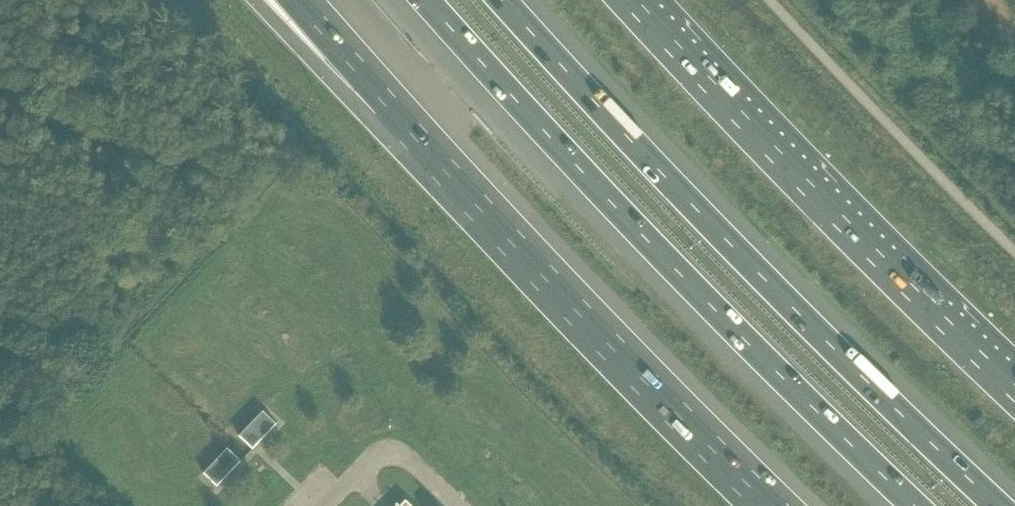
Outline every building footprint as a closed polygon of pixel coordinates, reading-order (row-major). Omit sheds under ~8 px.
[(238,436),(252,449),(276,424),(262,410),(238,436)] [(226,448),(202,473),(216,487),(240,461),(226,448)]
